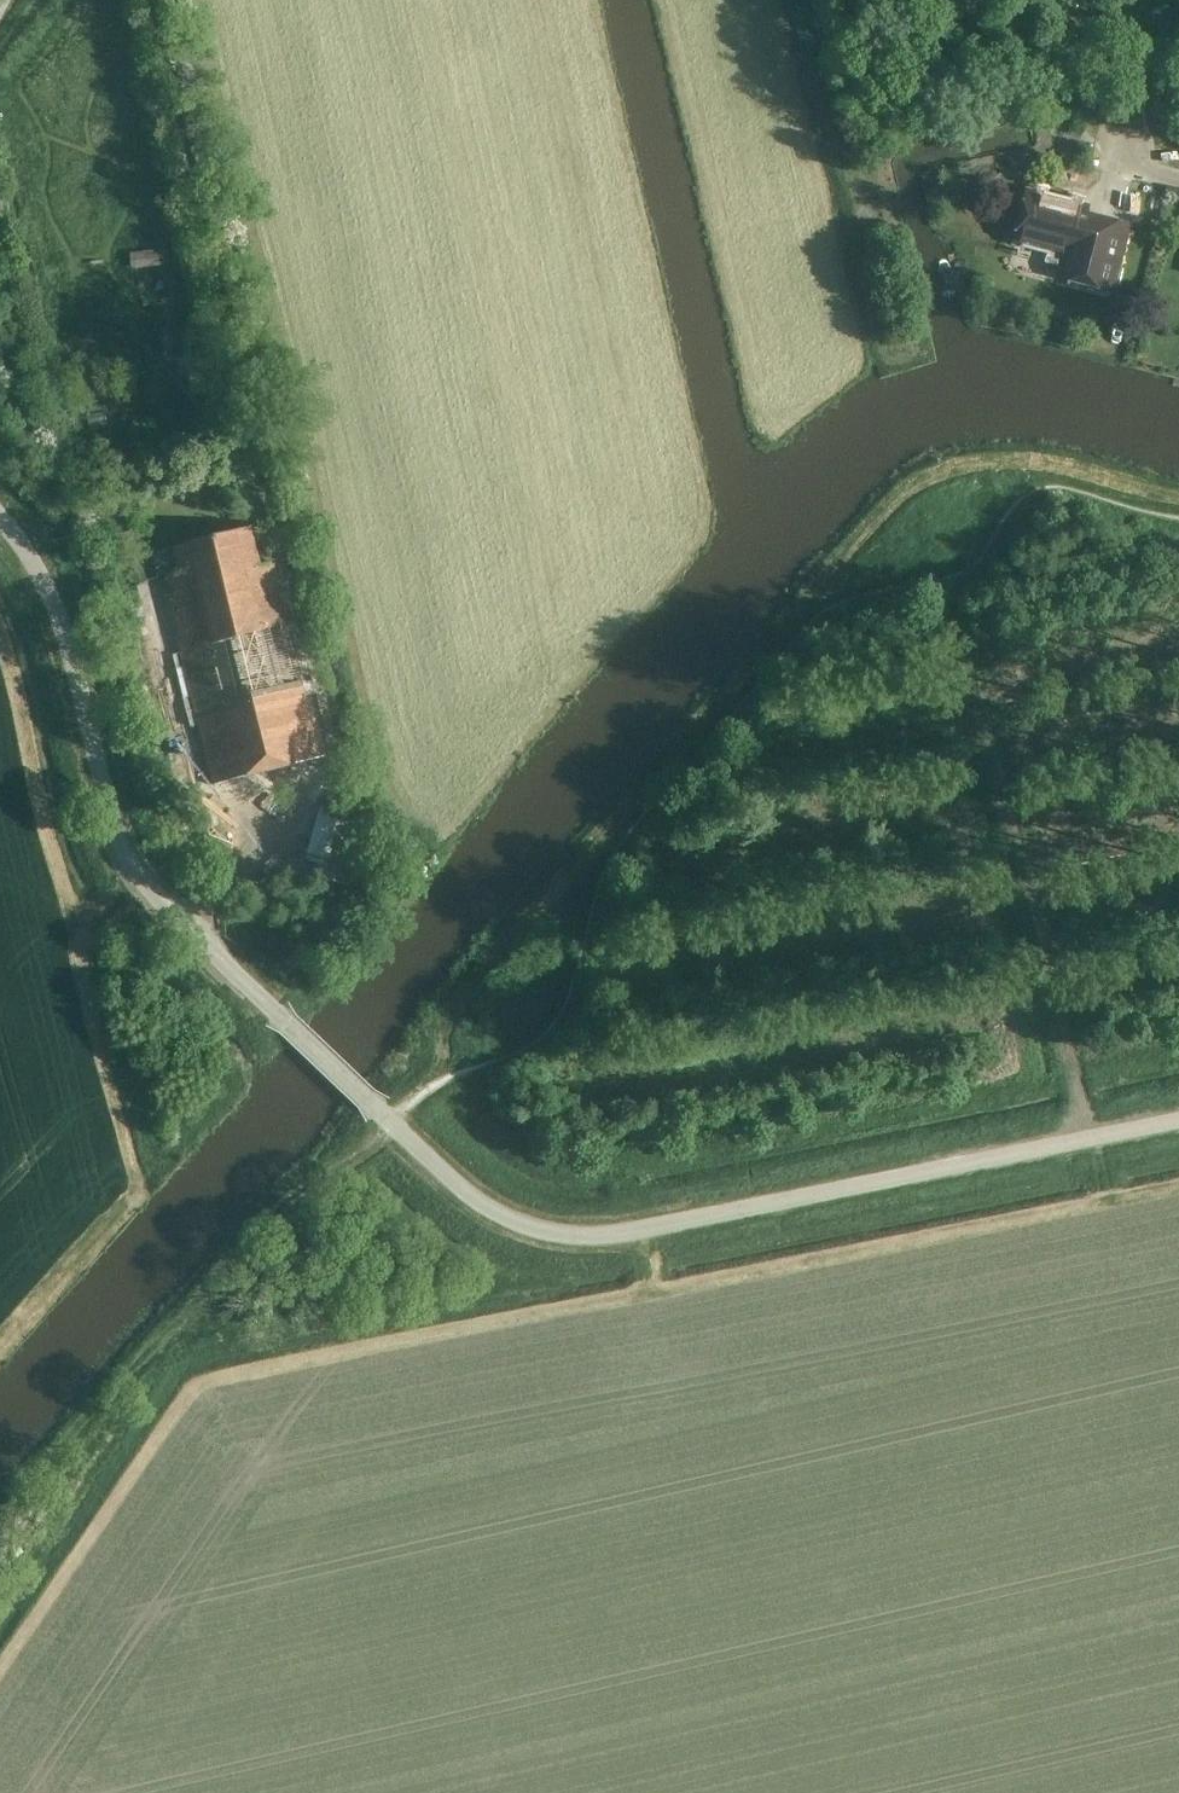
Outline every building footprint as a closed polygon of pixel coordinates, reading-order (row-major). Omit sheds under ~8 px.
[(1128,225),(1126,225),(1084,214),(1086,206),(1028,191),(1015,243),(1064,255),(1059,276),(1112,290),(1128,225)] [(168,248),(144,251),(146,268),(170,265),(168,248)] [(212,785),(322,757),(273,563),(260,566),(251,527),(173,547),(179,572),(166,575),(171,595),(165,596),(212,785)]
